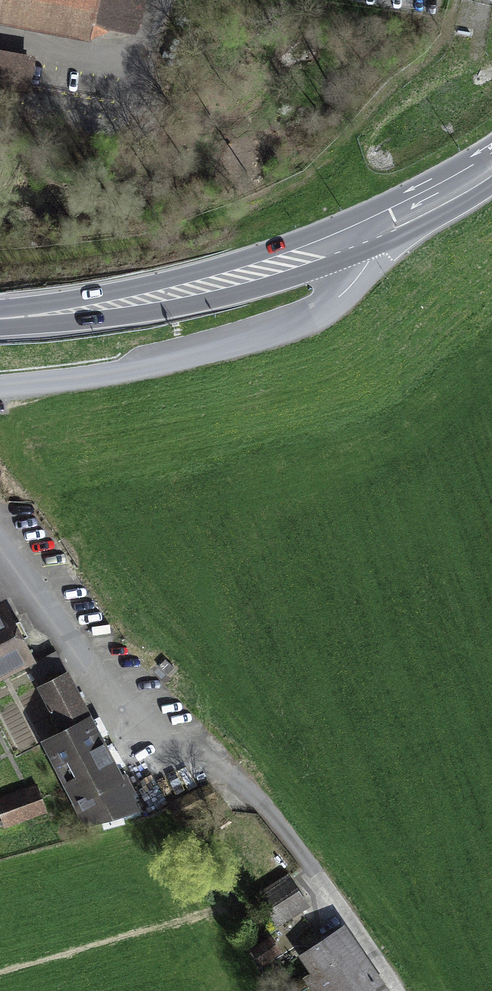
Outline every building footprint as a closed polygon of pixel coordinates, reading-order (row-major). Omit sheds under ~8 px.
[(83,35),(85,20),(125,26),(129,0),(0,0),(0,22),(83,35)] [(0,55),(0,84),(20,87),(25,59),(0,55)] [(26,660),(0,611),(0,674),(26,660)] [(59,730),(39,739),(79,823),(127,801),(64,669),(36,682),(59,730)] [(1,826),(40,810),(31,787),(0,799),(0,824),(1,826)] [(251,896),(271,925),(301,905),(281,876),(251,896)] [(334,928),(290,956),(312,990),(374,990),(334,928)]
